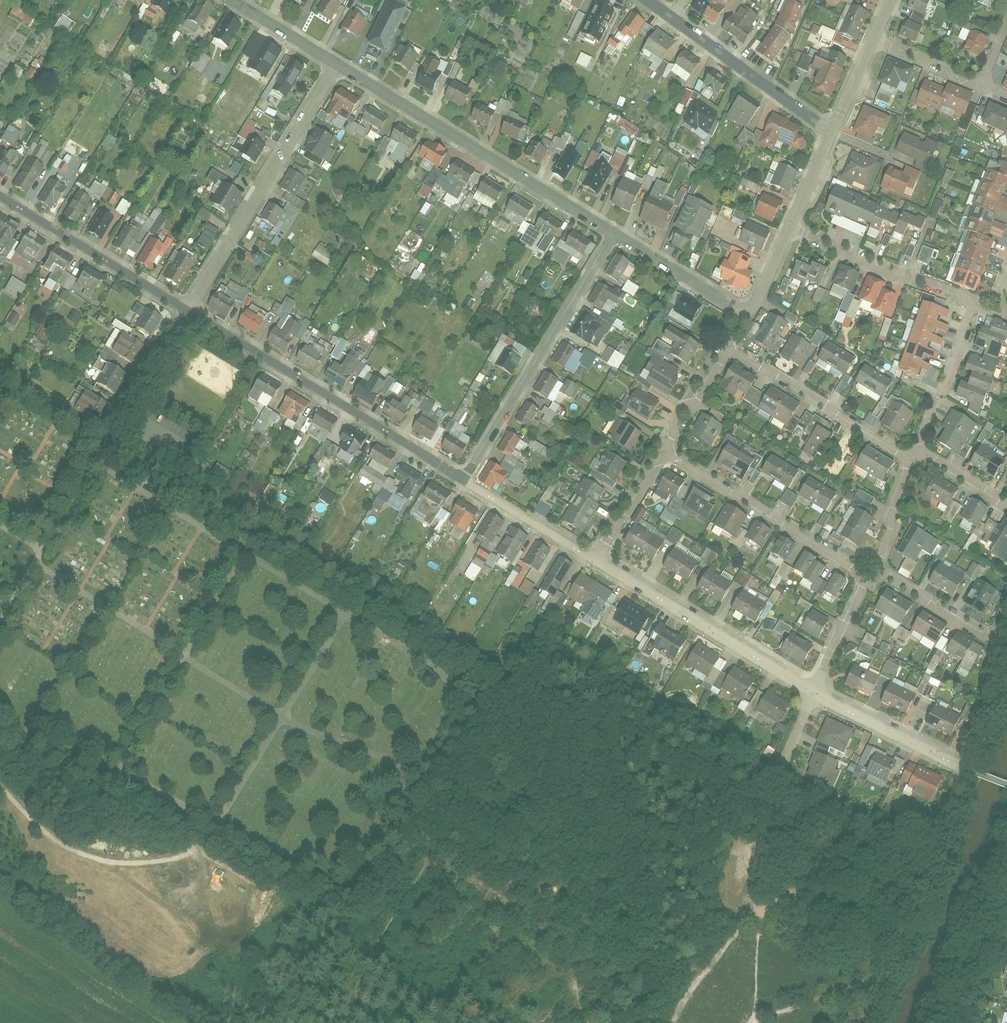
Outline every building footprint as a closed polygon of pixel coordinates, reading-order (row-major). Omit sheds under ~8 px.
[(142,14),(151,20),(156,14),(146,7),(149,3),(146,0),(145,0),(135,14),(140,18),(142,14)] [(201,0),(196,0),(186,16),(200,26),(212,7),(201,0)] [(341,5),(333,0),(322,0),(316,9),(332,19),(341,5)] [(618,0),(605,0),(594,15),(605,24),(621,2),(618,0)] [(719,0),(693,0),(690,6),(713,22),(726,5),(719,0)] [(725,6),(730,9),(736,0),(729,0),(725,6)] [(773,25),(753,51),(768,62),(788,36),(801,8),(784,0),(773,25)] [(915,44),(922,28),(920,27),(925,16),(923,15),(930,0),(909,0),(905,9),(913,13),(909,23),(906,22),(899,38),(915,44)] [(868,12),(850,3),(838,28),(856,37),(868,12)] [(742,44),(760,19),(742,6),(723,31),(742,44)] [(358,36),(367,22),(350,11),(341,25),(358,36)] [(53,28),(66,36),(75,21),(61,13),(53,28)] [(227,41),(239,24),(226,14),(214,32),(227,41)] [(661,65),(675,44),(632,14),(618,36),(631,45),(639,34),(650,42),(643,53),(661,65)] [(962,52),(980,59),(988,39),(979,35),(981,30),(962,22),(959,29),(969,33),(962,52)] [(823,48),(825,43),(830,45),(835,32),(814,23),(810,32),(815,34),(811,43),(823,48)] [(383,51),(392,38),(376,27),(367,40),(383,51)] [(264,39),(253,55),(270,67),(281,51),(264,39)] [(419,55),(402,45),(393,60),(410,70),(419,55)] [(814,55),(807,70),(835,83),(849,53),(833,45),(825,60),(814,55)] [(698,63),(679,47),(666,62),(686,78),(698,63)] [(208,57),(196,49),(182,70),(194,78),(208,57)] [(580,52),(575,63),(586,68),(591,57),(580,52)] [(285,92),(302,66),(288,56),(271,82),(285,92)] [(441,63),(429,56),(415,79),(431,90),(440,75),(435,72),(441,63)] [(907,85),(914,70),(887,58),(877,82),(883,85),(879,93),(892,99),(900,82),(907,85)] [(314,75),(304,68),(291,88),(301,95),(314,75)] [(709,98),(723,81),(708,68),(693,87),(700,93),(696,99),(683,92),(675,106),(699,117),(708,100),(709,98)] [(460,105),(470,89),(453,78),(443,94),(460,105)] [(948,85),(946,89),(925,81),(920,92),(914,90),(910,102),(938,113),(940,107),(971,119),(976,107),(969,104),(972,94),(948,85)] [(757,103),(739,87),(728,101),(722,107),(741,122),(757,103)] [(350,119),(362,102),(341,88),(332,102),(344,110),(334,125),(357,141),(365,129),(350,119)] [(496,112),(481,101),(470,115),(485,126),(496,112)] [(973,289),(994,237),(1001,240),(1006,228),(993,223),(997,212),(1006,216),(1006,201),(1000,198),(1003,191),(1006,192),(1006,111),(986,103),(978,124),(999,132),(1006,157),(1004,164),(997,161),(992,172),(986,170),(945,278),(973,289)] [(389,118),(369,105),(360,119),(380,132),(389,118)] [(891,119),(865,107),(852,132),(858,135),(856,139),(870,146),(879,128),(885,131),(891,119)] [(273,116),(275,112),(266,108),(264,113),(273,116)] [(801,123),(763,113),(755,139),(794,149),(801,123)] [(508,116),(499,131),(521,143),(529,128),(508,116)] [(633,136),(639,129),(625,117),(619,124),(633,136)] [(280,134),(284,127),(275,122),(271,129),(280,134)] [(397,167),(417,134),(398,122),(389,137),(402,144),(390,163),(397,167)] [(0,136),(0,138),(11,146),(21,133),(8,124),(0,136)] [(305,142),(302,150),(314,158),(327,162),(333,154),(334,151),(329,148),(333,137),(328,136),(317,129),(313,128),(305,142)] [(251,161),(264,141),(250,132),(237,152),(251,161)] [(927,173),(937,145),(903,132),(896,153),(916,160),(913,168),(927,173)] [(107,134),(101,144),(111,149),(116,139),(107,134)] [(540,164),(552,147),(536,137),(525,153),(540,164)] [(440,162),(447,152),(425,138),(418,148),(440,162)] [(14,157),(0,148),(0,174),(2,175),(14,157)] [(44,154),(34,148),(13,181),(23,188),(44,154)] [(879,164),(852,152),(839,181),(852,187),(854,183),(867,189),(879,164)] [(61,162),(66,165),(70,157),(65,154),(61,162)] [(579,163),(565,154),(554,170),(568,180),(579,163)] [(477,171),(457,158),(451,168),(471,181),(477,171)] [(581,182),(597,194),(614,172),(598,160),(581,182)] [(228,171),(237,175),(242,165),(233,161),(228,171)] [(785,192),(794,172),(776,164),(767,184),(785,192)] [(658,165),(653,176),(660,179),(665,169),(658,165)] [(64,171),(56,167),(38,195),(54,205),(60,195),(52,190),(64,171)] [(295,167),(286,181),(298,188),(307,175),(295,167)] [(881,188),(903,197),(907,188),(913,191),(921,173),(906,167),(903,174),(902,175),(889,169),(881,188)] [(940,187),(947,189),(953,172),(946,169),(940,187)] [(498,196),(505,186),(486,174),(479,184),(498,196)] [(100,200),(107,183),(102,180),(100,184),(92,180),(88,189),(81,186),(78,190),(100,200)] [(630,214),(641,191),(623,182),(612,205),(630,214)] [(236,193),(222,183),(207,203),(221,213),(236,193)] [(680,186),(673,204),(679,206),(685,188),(680,186)] [(870,225),(878,205),(834,186),(824,211),(856,225),(858,220),(870,225)] [(77,220),(89,199),(76,191),(63,212),(77,220)] [(533,204),(512,191),(500,210),(521,223),(533,204)] [(112,207),(117,196),(111,192),(106,204),(112,207)] [(710,202),(692,194),(673,242),(687,247),(693,232),(698,233),(710,202)] [(772,221),(780,200),(767,195),(763,205),(754,201),(749,212),(772,221)] [(674,209),(649,196),(638,216),(663,229),(674,209)] [(113,211),(122,216),(129,204),(120,199),(113,211)] [(929,216),(934,219),(942,202),(936,199),(929,216)] [(286,211),(270,200),(259,217),(275,227),(286,211)] [(426,218),(432,204),(425,202),(419,215),(426,218)] [(200,207),(195,217),(205,223),(211,213),(200,207)] [(101,236),(113,217),(99,208),(87,227),(101,236)] [(552,237),(562,223),(541,209),(532,223),(552,237)] [(903,213),(901,217),(878,209),(870,229),(879,232),(882,222),(896,227),(894,233),(903,237),(907,227),(921,232),(925,221),(903,213)] [(1,213),(0,215),(0,244),(4,247),(19,225),(1,213)] [(145,213),(136,226),(152,237),(161,224),(145,213)] [(760,251),(768,233),(741,221),(733,239),(760,251)] [(127,252),(138,234),(125,225),(114,243),(127,252)] [(213,232),(202,225),(191,242),(202,249),(213,232)] [(945,235),(947,228),(936,225),(934,231),(945,235)] [(590,240),(572,228),(563,242),(581,254),(590,240)] [(44,243),(25,230),(13,250),(31,262),(44,243)] [(887,247),(890,236),(883,234),(881,246),(887,247)] [(163,247),(149,238),(136,258),(150,267),(163,247)] [(74,258),(54,245),(45,259),(65,272),(74,258)] [(311,256),(327,266),(334,255),(317,245),(311,256)] [(907,245),(904,256),(912,258),(914,246),(907,245)] [(916,260),(928,264),(933,250),(921,246),(916,260)] [(630,262),(616,251),(603,268),(617,279),(630,262)] [(694,265),(698,256),(692,254),(688,262),(694,265)] [(190,264),(177,255),(163,275),(176,284),(190,264)] [(730,263),(727,261),(716,276),(732,288),(743,274),(738,270),(744,262),(736,255),(730,263)] [(808,261),(793,259),(790,276),(806,279),(807,272),(819,274),(821,258),(808,257),(808,261)] [(106,277),(87,264),(74,283),(93,297),(106,277)] [(856,273),(834,265),(828,281),(850,289),(856,273)] [(13,272),(2,286),(20,299),(30,284),(13,272)] [(777,291),(783,294),(789,280),(783,277),(777,291)] [(882,285),(862,277),(854,298),(873,305),(872,310),(889,316),(896,298),(879,292),(882,285)] [(42,286),(51,291),(55,282),(46,278),(42,286)] [(613,290),(598,280),(585,298),(600,309),(613,290)] [(111,289),(120,292),(122,285),(114,282),(111,289)] [(219,286),(208,303),(228,316),(239,299),(219,286)] [(817,287),(812,299),(819,303),(825,290),(817,287)] [(58,298),(64,301),(68,293),(62,290),(58,298)] [(692,322),(702,306),(682,294),(672,309),(692,322)] [(461,307),(469,311),(475,301),(468,297),(461,307)] [(21,318),(26,310),(14,304),(10,311),(21,318)] [(936,311),(915,304),(895,364),(915,371),(916,368),(926,371),(928,365),(918,361),(921,353),(931,357),(934,350),(923,347),(926,340),(936,343),(939,336),(928,333),(931,325),(941,329),(944,322),(933,318),(936,311)] [(160,316),(145,306),(132,325),(147,335),(160,316)] [(262,318),(247,308),(238,322),(253,332),(262,318)] [(74,323),(79,315),(72,310),(67,318),(74,323)] [(767,351),(785,321),(769,311),(751,342),(767,351)] [(9,312),(2,328),(11,332),(18,316),(9,312)] [(597,321),(583,312),(572,330),(586,339),(597,321)] [(877,346),(884,347),(890,319),(883,318),(877,346)] [(1005,344),(1006,345),(1006,324),(991,318),(987,331),(976,327),(969,348),(979,352),(977,356),(967,353),(961,371),(971,375),(968,386),(954,381),(949,397),(966,402),(963,411),(977,416),(985,393),(988,394),(1005,344)] [(285,351),(294,335),(274,323),(265,339),(285,351)] [(672,325),(667,334),(682,344),(677,353),(687,359),(700,337),(692,332),(689,336),(672,325)] [(812,344),(792,331),(778,353),(798,365),(812,344)] [(130,362),(142,346),(127,334),(115,350),(130,362)] [(338,337),(330,357),(338,360),(346,340),(338,337)] [(326,351),(305,339),(294,357),(315,370),(326,351)] [(851,356),(822,339),(813,355),(842,372),(851,356)] [(564,369),(576,350),(562,341),(550,360),(564,369)] [(510,373),(521,355),(505,345),(494,363),(510,373)] [(605,363),(613,350),(608,346),(600,359),(605,363)] [(589,369),(595,355),(582,349),(575,363),(589,369)] [(612,379),(625,357),(613,350),(606,364),(612,368),(607,376),(612,379)] [(334,364),(326,378),(345,389),(361,361),(349,354),(341,368),(334,364)] [(674,370),(652,356),(644,369),(645,369),(650,372),(646,378),(668,392),(676,380),(670,376),(674,370)] [(802,371),(808,375),(815,364),(808,360),(802,371)] [(724,361),(708,387),(724,397),(734,383),(737,385),(731,394),(783,429),(797,408),(765,387),(759,397),(747,389),(753,380),(724,361)] [(892,380),(862,363),(853,378),(883,396),(892,380)] [(126,373),(112,364),(100,381),(114,391),(126,373)] [(545,399),(558,379),(543,371),(531,390),(545,399)] [(277,384),(257,372),(243,396),(251,400),(255,393),(267,401),(277,384)] [(846,398),(852,386),(848,384),(851,378),(843,374),(834,392),(846,398)] [(382,392),(362,379),(353,393),(373,406),(382,392)] [(569,381),(562,394),(573,400),(581,388),(569,381)] [(391,393),(398,394),(401,385),(393,383),(391,393)] [(657,402),(635,388),(624,405),(646,419),(657,402)] [(309,401),(290,389),(281,404),(301,415),(309,401)] [(107,403),(93,394),(82,410),(96,420),(107,403)] [(452,419),(460,424),(474,399),(466,395),(452,419)] [(391,396),(382,409),(400,422),(410,409),(391,396)] [(541,407),(527,398),(515,416),(530,425),(541,407)] [(908,407),(892,398),(877,423),(893,432),(908,407)] [(548,409),(545,408),(539,418),(548,424),(559,406),(552,402),(548,409)] [(877,418),(883,407),(877,404),(871,415),(877,418)] [(952,455),(974,419),(952,405),(929,441),(952,455)] [(252,428),(265,436),(278,416),(264,407),(252,428)] [(337,420),(319,408),(305,430),(323,442),(337,420)] [(723,421),(707,410),(692,434),(708,444),(723,421)] [(833,430),(806,414),(799,427),(810,433),(799,452),(815,461),(833,430)] [(439,426),(419,415),(411,429),(431,440),(439,426)] [(611,419),(599,438),(624,454),(636,435),(611,419)] [(350,463),(365,437),(347,425),(335,444),(328,440),(309,470),(318,476),(332,452),(350,463)] [(511,457),(523,436),(507,427),(495,447),(511,457)] [(466,445),(449,433),(440,446),(458,458),(466,445)] [(394,454),(371,440),(363,453),(385,467),(394,454)] [(750,457),(725,442),(715,457),(740,473),(750,457)] [(1000,459),(974,443),(963,462),(989,477),(1000,459)] [(890,462),(864,445),(853,462),(879,479),(890,462)] [(9,457),(12,453),(3,449),(1,453),(9,457)] [(625,463),(607,452),(595,472),(612,483),(625,463)] [(796,471),(767,453),(756,470),(785,488),(796,471)] [(505,466),(490,456),(477,475),(493,485),(505,466)] [(423,475),(401,462),(393,475),(404,481),(398,492),(409,498),(423,475)] [(215,464),(211,471),(224,479),(228,471),(215,464)] [(682,477),(666,466),(654,484),(671,495),(682,477)] [(388,480),(366,467),(361,475),(383,489),(388,480)] [(576,530),(603,486),(582,473),(572,490),(577,493),(561,520),(576,530)] [(832,493),(801,475),(792,491),(823,509),(832,493)] [(952,490),(930,477),(919,496),(941,509),(952,490)] [(451,493),(429,479),(421,492),(444,505),(451,493)] [(713,496),(695,485),(682,507),(700,517),(713,496)] [(323,489),(318,499),(331,505),(336,495),(323,489)] [(779,502),(790,508),(797,496),(786,489),(779,502)] [(541,503),(553,511),(559,501),(548,493),(541,503)] [(480,510),(457,496),(449,509),(473,523),(480,510)] [(983,510),(966,499),(955,517),(971,528),(983,510)] [(532,511),(543,519),(550,509),(538,501),(532,511)] [(746,515),(729,503),(714,526),(731,537),(746,515)] [(870,517),(854,507),(837,535),(853,544),(870,517)] [(409,516),(422,523),(426,516),(412,509),(409,516)] [(437,520),(445,523),(449,513),(441,510),(437,520)] [(492,544),(506,521),(491,512),(477,534),(492,544)] [(822,528),(829,516),(823,512),(816,524),(822,528)] [(1006,518),(987,555),(1001,563),(1006,550),(1006,519),(1006,518)] [(769,528),(755,519),(744,535),(758,545),(769,528)] [(661,542),(631,523),(619,542),(649,561),(661,542)] [(936,541),(913,526),(897,551),(911,560),(919,548),(928,554),(936,541)] [(514,561),(529,537),(514,527),(498,551),(514,561)] [(793,543),(778,534),(767,553),(782,562),(793,543)] [(552,551),(539,542),(529,559),(541,567),(552,551)] [(817,554),(802,545),(789,565),(799,571),(795,577),(809,585),(823,563),(815,558),(817,554)] [(480,546),(463,575),(474,581),(483,566),(490,570),(494,563),(504,569),(508,562),(480,546)] [(694,563),(669,548),(659,565),(683,580),(694,563)] [(574,564),(558,554),(544,575),(560,585),(574,564)] [(393,572),(399,575),(404,565),(399,562),(393,572)] [(948,597),(959,580),(934,565),(924,581),(948,597)] [(846,574),(835,568),(821,590),(832,597),(846,574)] [(726,583),(704,569),(693,587),(716,601),(726,583)] [(506,582),(512,584),(516,573),(511,570),(506,582)] [(378,591),(384,579),(371,573),(366,585),(378,591)] [(612,593),(580,574),(568,594),(597,612),(593,618),(618,633),(624,624),(639,634),(649,617),(622,600),(615,613),(604,606),(612,593)] [(527,595),(534,585),(525,579),(519,589),(527,595)] [(989,589),(973,579),(960,600),(977,610),(989,589)] [(912,606),(881,588),(871,607),(901,624),(912,606)] [(761,604),(738,590),(727,608),(750,621),(761,604)] [(827,616),(808,605),(797,624),(816,635),(827,616)] [(945,625),(916,609),(906,628),(934,644),(945,625)] [(676,657),(687,639),(658,620),(646,639),(676,657)] [(765,621),(764,629),(772,630),(774,622),(765,621)] [(909,631),(896,624),(887,640),(900,647),(909,631)] [(800,661),(812,641),(790,627),(777,647),(800,661)] [(979,646),(949,629),(938,647),(969,665),(979,646)] [(873,635),(863,630),(850,654),(867,663),(875,649),(868,646),(873,635)] [(942,651),(930,644),(919,663),(931,670),(942,651)] [(713,694),(716,688),(739,701),(752,677),(730,665),(725,674),(714,668),(720,658),(700,645),(689,662),(707,674),(699,687),(713,694)] [(887,658),(879,676),(891,681),(899,663),(887,658)] [(876,676),(848,662),(838,681),(866,696),(876,676)] [(912,693),(885,680),(875,701),(902,714),(912,693)] [(783,707),(755,691),(743,712),(754,718),(757,712),(775,722),(783,707)] [(956,714),(929,702),(920,721),(948,733),(956,714)] [(809,751),(798,772),(825,786),(837,762),(825,756),(830,746),(841,752),(850,735),(842,731),(846,725),(827,715),(818,733),(811,729),(802,747),(809,751)] [(769,759),(774,751),(767,746),(762,754),(769,759)] [(894,761),(872,749),(861,769),(882,781),(894,761)] [(944,776),(912,762),(906,775),(924,783),(922,788),(936,794),(944,776)]
